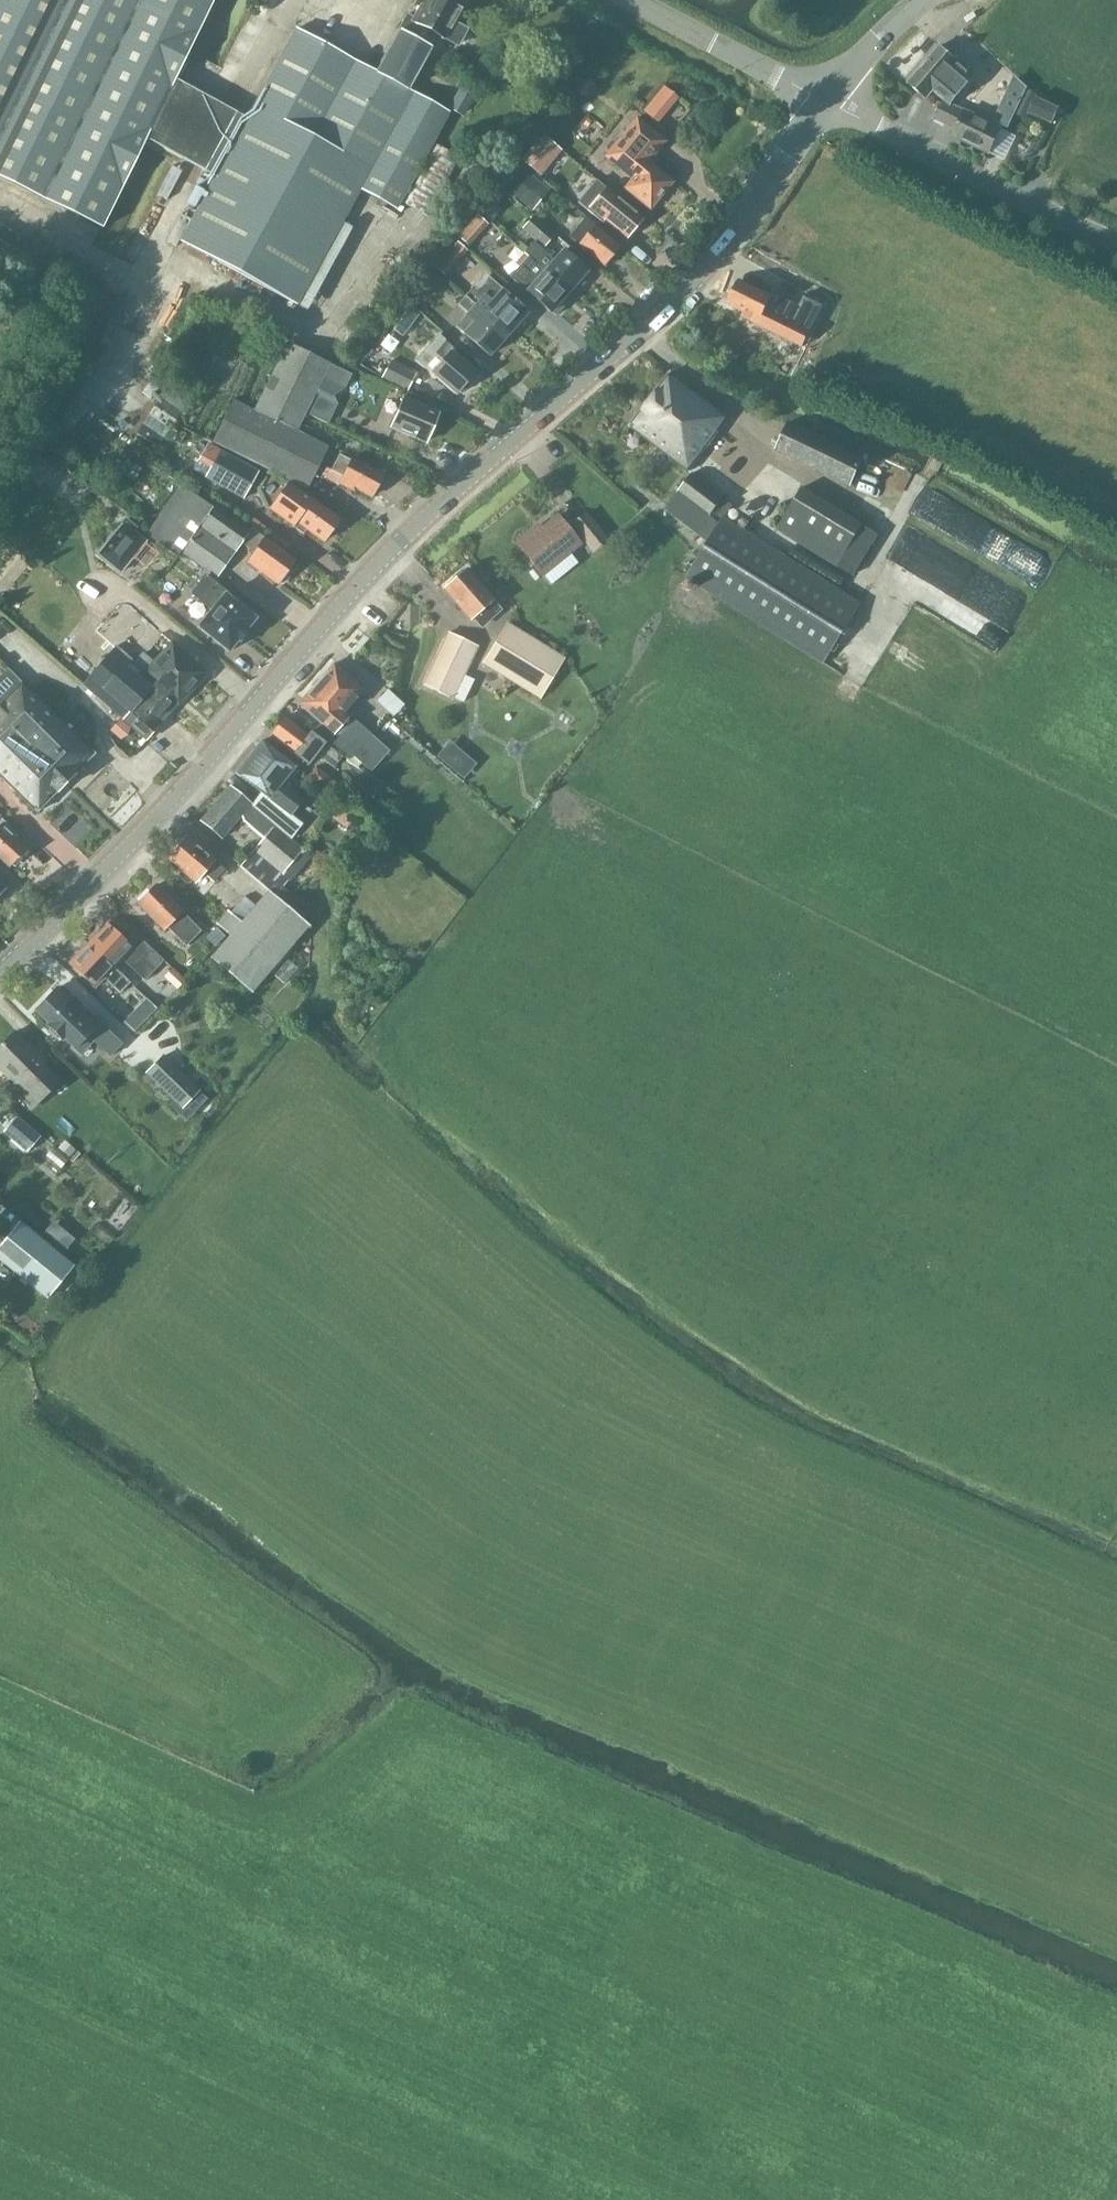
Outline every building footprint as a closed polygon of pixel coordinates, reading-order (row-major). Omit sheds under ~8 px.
[(293,304),(356,188),(398,210),(450,113),(408,91),(405,89),(426,50),(424,48),(432,32),(439,36),(459,47),(469,27),(450,17),(458,0),(457,0),(422,0),(418,8),(417,7),(410,20),(404,17),(374,72),(293,28),(246,115),(177,77),(214,0),(0,0),(0,178),(103,229),(146,140),(213,176),(177,242),(293,304)] [(926,99),(934,90),(952,103),(974,78),(940,45),(907,84),(926,99)] [(1008,128),(1015,114),(1018,108),(1026,90),(1027,87),(1014,76),(993,121),(1008,128)] [(574,90),(583,97),(594,84),(586,77),(574,90)] [(461,89),(450,109),(463,116),(474,97),(461,89)] [(1060,108),(1036,97),(1028,112),(1052,124),(1060,108)] [(1001,128),(965,111),(965,112),(943,101),(940,107),(934,119),(956,130),(953,137),(989,154),(1001,128)] [(663,115),(651,105),(644,113),(656,123),(663,115)] [(649,211),(672,184),(647,163),(664,143),(636,120),(618,142),(617,141),(611,142),(607,146),(608,152),(609,153),(604,158),(631,181),(624,190),(649,211)] [(541,137),(521,161),(541,177),(561,154),(541,137)] [(435,143),(403,202),(431,217),(463,159),(435,143)] [(168,163),(157,194),(168,198),(179,168),(168,163)] [(520,168),(503,189),(531,212),(548,192),(520,168)] [(606,220),(627,238),(632,231),(638,228),(640,222),(643,218),(597,180),(579,203),(603,223),(606,220)] [(522,228),(544,249),(555,236),(533,216),(522,228)] [(469,247),(488,225),(478,217),(459,238),(469,247)] [(603,266),(609,259),(614,256),(616,250),(619,247),(585,218),(569,237),(603,266)] [(467,251),(458,242),(435,267),(445,276),(467,251)] [(524,252),(533,260),(568,292),(576,284),(579,286),(588,277),(584,274),(586,272),(562,250),(553,261),(542,252),(541,253),(531,244),(524,252)] [(568,292),(533,260),(524,269),(521,266),(519,268),(511,277),(550,312),(551,311),(556,315),(566,304),(562,299),(568,292)] [(420,286),(431,295),(443,281),(431,272),(420,286)] [(466,296),(508,334),(527,313),(489,279),(478,291),(473,287),(466,296)] [(740,282),(730,303),(747,311),(744,317),(804,347),(824,306),(805,296),(800,306),(772,292),(770,297),(740,282)] [(466,296),(458,304),(468,314),(457,326),(488,355),(508,334),(466,296)] [(438,335),(416,360),(432,374),(456,395),(459,392),(462,393),(468,386),(466,383),(475,373),(451,352),(454,349),(445,341),(438,335)] [(234,401),(213,443),(308,489),(328,448),(297,432),(330,364),(288,343),(254,411),(234,401)] [(391,362),(383,378),(407,390),(415,374),(391,362)] [(149,397),(164,378),(156,371),(140,390),(149,397)] [(671,373),(630,426),(687,470),(728,417),(671,373)] [(171,404),(179,388),(166,382),(158,397),(171,404)] [(336,405),(316,395),(306,414),(327,424),(336,405)] [(431,428),(438,412),(405,398),(392,428),(425,443),(426,440),(428,438),(432,431),(431,428)] [(141,424),(163,437),(174,418),(152,405),(141,424)] [(788,422),(774,451),(846,487),(861,458),(788,422)] [(208,445),(203,455),(215,462),(206,477),(243,499),(258,472),(221,451),(220,452),(208,445)] [(339,455),(331,471),(342,477),(338,484),(354,493),(356,489),(372,498),(377,489),(380,488),(383,482),(382,479),(384,475),(352,458),(350,461),(339,455)] [(69,487),(75,475),(62,468),(56,480),(69,487)] [(708,543),(686,578),(787,642),(825,665),(862,603),(825,580),(725,517),(733,506),(724,499),(725,498),(693,472),(665,510),(708,543)] [(289,484),(272,509),(294,525),(293,527),(303,534),(306,529),(324,542),(331,532),(334,532),(339,526),(338,523),(340,520),(312,500),(289,484)] [(147,535),(178,557),(181,553),(214,507),(183,485),(147,535)] [(801,488),(776,530),(855,577),(880,535),(801,488)] [(254,553),(247,562),(278,584),(280,582),(284,581),(287,576),(286,572),(295,560),(252,529),(251,531),(215,505),(214,507),(181,553),(217,579),(242,544),(254,553)] [(586,542),(593,551),(607,540),(587,515),(573,526),(575,529),(571,533),(558,517),(535,535),(533,532),(518,544),(543,576),(586,542)] [(126,518),(97,554),(121,574),(146,542),(134,532),(137,528),(126,518)] [(998,533),(984,561),(1035,585),(1048,557),(998,533)] [(915,536),(905,564),(920,570),(924,560),(947,568),(954,550),(915,536)] [(1008,622),(1025,591),(969,560),(960,577),(981,589),(973,603),(1008,622)] [(444,589),(470,620),(472,618),(483,609),(491,619),(502,610),(466,570),(456,579),(453,578),(446,584),(446,587),(444,589)] [(206,576),(192,594),(212,610),(199,626),(198,628),(199,629),(227,651),(229,652),(230,651),(238,641),(239,642),(241,641),(240,641),(246,633),(247,633),(248,632),(246,631),(254,621),(255,619),(254,618),(251,617),(254,613),(244,605),(241,608),(226,596),(227,594),(206,576)] [(483,666),(538,700),(563,661),(508,627),(483,666)] [(453,698),(464,675),(477,646),(447,633),(423,685),(453,698)] [(143,654),(134,663),(146,674),(144,675),(178,706),(207,673),(172,642),(153,663),(143,654)] [(116,647),(83,685),(146,741),(158,728),(154,725),(164,714),(168,717),(178,706),(144,675),(146,674),(134,663),(116,647)] [(313,688),(299,704),(321,723),(313,732),(328,743),(348,760),(352,756),(372,734),(345,711),(363,691),(333,664),(320,680),(317,680),(313,685),(313,688)] [(92,756),(20,686),(5,672),(0,678),(0,777),(37,813),(92,756)] [(464,703),(475,680),(464,675),(453,698),(464,703)] [(285,718),(271,737),(308,765),(317,754),(334,768),(342,757),(326,744),(310,732),(308,735),(285,718)] [(119,721),(111,730),(118,736),(126,727),(119,721)] [(448,740),(435,755),(460,775),(472,759),(448,740)] [(300,798),(283,785),(296,769),(261,742),(236,774),(262,794),(253,806),(274,825),(278,827),(292,839),(304,824),(289,812),(300,798)] [(315,770),(308,779),(326,791),(332,782),(315,770)] [(241,815),(243,821),(263,838),(274,825),(253,806),(229,786),(200,820),(222,838),(241,815)] [(346,827),(355,816),(343,807),(334,818),(346,827)] [(9,866),(26,849),(12,836),(17,831),(0,815),(0,857),(9,866)] [(241,865),(277,895),(284,887),(289,881),(282,875),(303,850),(274,825),(263,838),(241,865)] [(187,840),(168,862),(182,875),(180,877),(180,880),(187,886),(190,886),(192,883),(195,885),(203,876),(214,885),(224,873),(213,864),(214,863),(187,840)] [(138,904),(164,931),(167,927),(186,946),(201,931),(182,913),(183,912),(156,886),(138,904)] [(210,959),(252,995),(310,927),(302,919),(275,897),(268,891),(255,906),(241,923),(230,914),(227,911),(215,924),(229,936),(210,959)] [(107,924),(88,944),(114,968),(122,959),(145,981),(163,961),(144,942),(136,951),(107,924)] [(216,928),(206,937),(216,947),(225,937),(216,928)] [(88,944),(69,964),(95,988),(102,981),(134,1012),(147,1000),(114,968),(88,944)] [(172,969),(163,979),(176,991),(185,981),(172,969)] [(64,1039),(75,1049),(88,1036),(110,1057),(121,1044),(85,1009),(82,1012),(57,988),(35,1011),(49,1024),(47,1026),(62,1040),(64,1039)] [(131,1014),(124,1022),(134,1032),(142,1024),(131,1014)] [(9,1082),(6,1087),(16,1096),(31,1111),(56,1086),(40,1071),(44,1067),(14,1037),(0,1052),(0,1073),(9,1082)] [(186,1104),(198,1091),(199,1091),(163,1056),(147,1074),(175,1101),(179,1097),(186,1104)] [(17,1117),(3,1133),(26,1153),(41,1137),(17,1117)] [(69,1158),(76,1151),(65,1141),(59,1148),(69,1158)] [(60,1167),(66,1158),(50,1148),(44,1157),(60,1167)] [(46,1300),(72,1267),(18,1225),(0,1248),(0,1264),(46,1300)] [(63,1248),(70,1240),(62,1234),(56,1241),(63,1248)]
